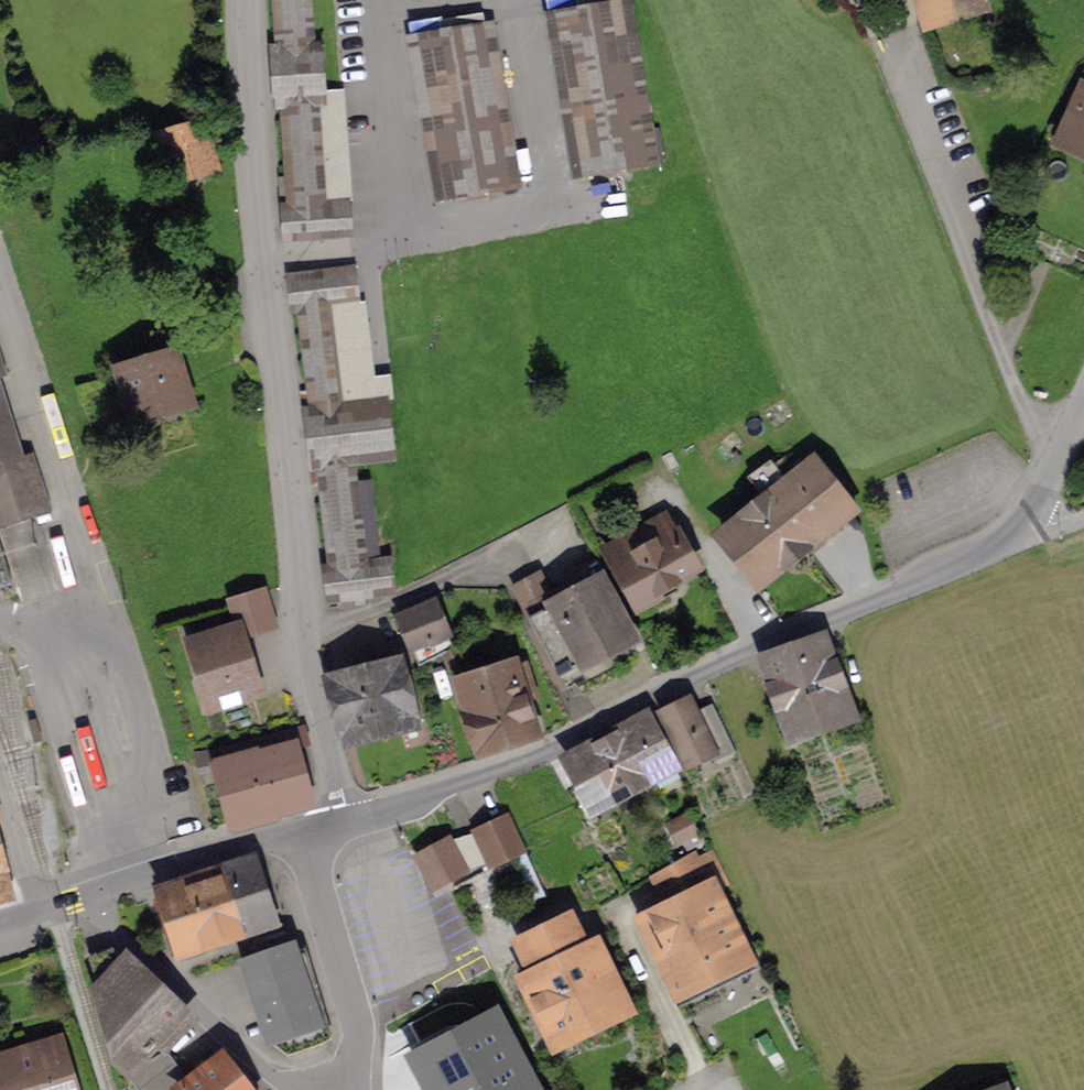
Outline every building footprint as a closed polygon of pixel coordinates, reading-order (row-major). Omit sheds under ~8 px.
[(285,241),(352,236),(350,201),(325,203),(318,105),(326,104),(322,45),(314,45),(311,0),(274,0),(278,48),(271,49),(275,107),(283,107),(290,205),(282,206),(285,241)] [(921,20),(985,1),(984,0),(915,0),(921,20)] [(630,1),(547,14),(574,178),(658,164),(630,1)] [(492,23),(409,37),(437,202),(520,188),(492,23)] [(1063,140),(1083,150),(1083,95),(1063,140)] [(202,126),(162,137),(174,178),(213,167),(202,126)] [(323,568),(327,602),(395,594),(391,559),(366,562),(354,464),(395,459),(388,400),(346,405),(334,307),(359,304),(355,269),(288,277),(293,312),(300,311),(312,409),(304,410),(314,487),(321,486),(331,567),(323,568)] [(171,358),(119,375),(125,396),(132,394),(139,415),(184,401),(171,358)] [(19,462),(0,400),(0,468),(19,462)] [(19,462),(0,468),(0,511),(2,517),(41,504),(27,459),(19,462)] [(857,512),(814,459),(722,531),(760,578),(804,543),(809,550),(857,512)] [(694,558),(668,513),(608,548),(638,600),(694,569),(689,561),(694,558)] [(561,675),(638,633),(608,578),(557,605),(541,577),(515,591),(561,675)] [(232,603),(242,635),(274,626),(264,593),(232,603)] [(453,651),(433,604),(394,620),(399,633),(408,630),(422,665),(444,654),(453,651)] [(254,690),(236,633),(196,646),(214,703),(254,690)] [(767,659),(794,732),(847,712),(820,639),(767,659)] [(453,651),(444,654),(450,670),(465,664),(459,648),(453,651)] [(362,675),(333,682),(339,707),(347,705),(356,736),(422,719),(415,696),(410,697),(402,665),(375,672),(372,663),(359,666),(362,675)] [(458,704),(474,753),(531,735),(521,702),(536,698),(525,663),(457,685),(462,703),(458,704)] [(696,715),(691,704),(664,717),(686,764),(712,751),(717,761),(734,753),(712,707),(696,715)] [(571,760),(596,806),(644,781),(647,786),(678,769),(650,718),(571,760)] [(277,738),(220,749),(239,821),(298,805),(288,768),(297,766),(293,751),(310,746),(305,727),(276,734),(277,738)] [(687,818),(673,824),(681,841),(695,835),(687,818)] [(508,819),(477,833),(491,865),(523,851),(508,819)] [(683,996),(747,965),(711,890),(727,882),(712,852),(696,860),(694,856),(655,879),(661,893),(672,888),(681,905),(647,921),(683,996)] [(450,854),(420,864),(430,894),(460,884),(450,854)] [(157,898),(177,958),(241,937),(238,928),(273,916),(254,857),(160,887),(163,896),(157,898)] [(569,923),(524,945),(540,978),(529,983),(556,1039),(623,1007),(596,951),(585,956),(569,923)] [(112,951),(90,958),(120,1056),(128,1064),(142,1049),(147,1053),(149,1050),(159,1040),(162,1043),(185,1020),(112,951)] [(292,951),(254,964),(284,1050),(289,1055),(328,1042),(301,963),(296,964),(292,951)] [(0,1063),(9,1089),(72,1089),(59,1045),(0,1063)] [(178,1087),(188,1079),(175,1062),(164,1070),(149,1050),(147,1053),(142,1049),(128,1064),(124,1068),(125,1073),(138,1089),(173,1089),(178,1087)] [(180,1089),(244,1089),(218,1056),(188,1079),(178,1087),(180,1089)]
